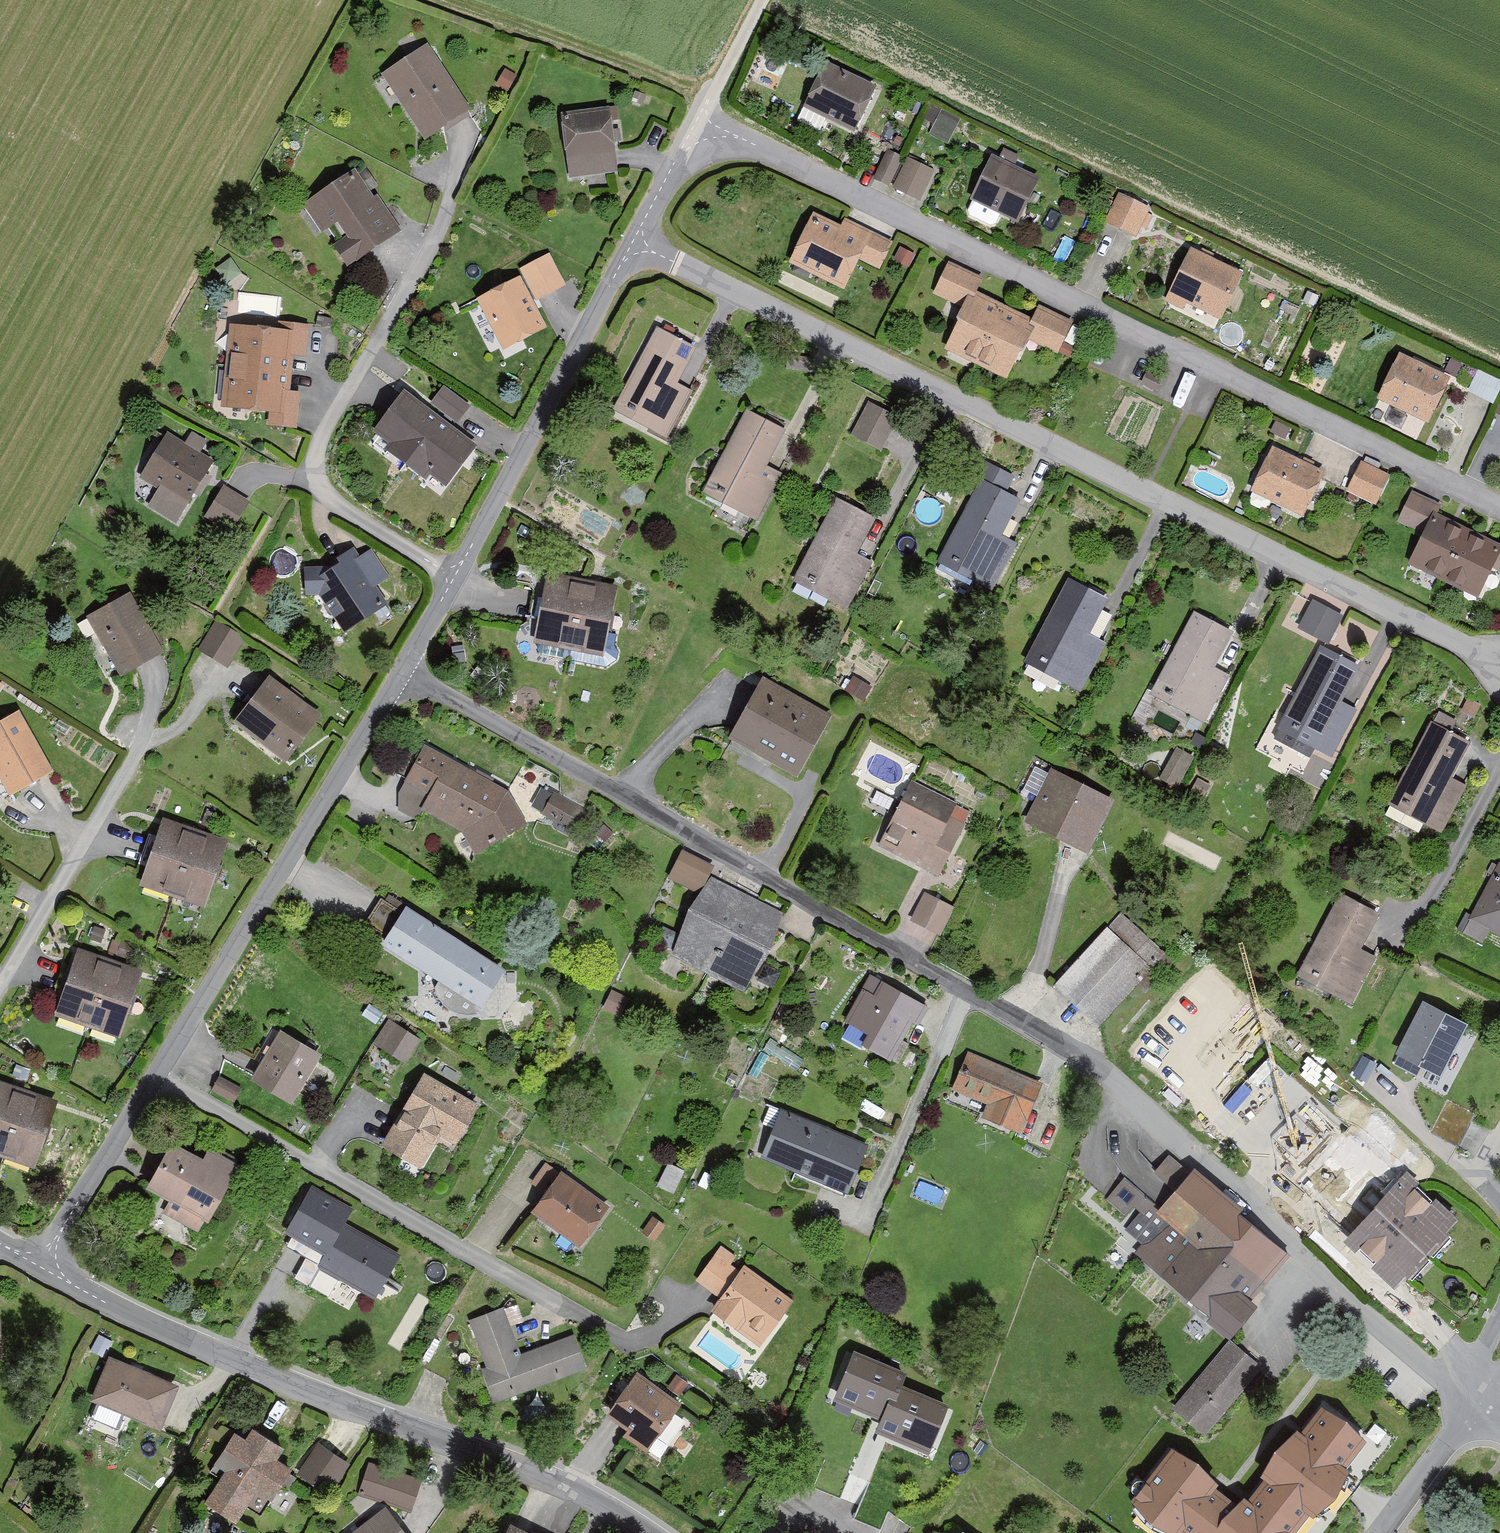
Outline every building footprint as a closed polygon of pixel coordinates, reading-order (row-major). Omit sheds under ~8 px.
[(470,105),(427,41),(380,72),(423,136),(470,105)] [(824,59),(803,104),(853,127),(875,82),(824,59)] [(507,71),(498,88),(510,95),(519,78),(507,71)] [(951,139),(961,115),(929,103),(920,127),(951,139)] [(611,105),(562,110),(568,177),(617,172),(611,105)] [(876,178),(889,184),(903,155),(889,148),(876,178)] [(1039,174),(991,151),(970,196),(1018,219),(1039,174)] [(921,200),(936,168),(905,154),(890,186),(921,200)] [(357,163),(303,200),(346,263),(400,227),(357,163)] [(1146,207),(1119,194),(1107,221),(1134,233),(1146,207)] [(840,221),(812,207),(787,259),(844,286),(858,257),(879,267),(892,239),(842,215),(840,221)] [(1243,269),(1190,244),(1164,298),(1182,307),(1186,300),(1220,316),(1243,269)] [(551,257),(522,272),(538,302),(567,288),(551,257)] [(977,287),(982,276),(949,259),(932,292),(962,306),(943,344),(1008,376),(1027,336),(1059,351),(1075,319),(1038,301),(1032,314),(977,287)] [(233,263),(217,274),(227,289),(243,277),(233,263)] [(546,323),(519,273),(477,295),(504,345),(546,323)] [(224,364),(290,370),(291,355),(306,356),(309,318),(276,315),(276,324),(227,320),(224,364)] [(695,344),(657,324),(613,407),(667,436),(692,388),(677,380),(695,344)] [(1450,373),(1399,349),(1377,395),(1428,419),(1450,373)] [(290,370),(224,364),(220,404),(269,408),(268,421),(298,423),(301,388),(289,387),(290,370)] [(1499,386),(1499,378),(1479,369),(1470,389),(1494,400),(1499,386)] [(471,402),(441,383),(428,402),(457,422),(471,402)] [(383,447),(404,462),(438,413),(401,387),(372,429),(388,440),(383,447)] [(904,419),(867,399),(848,434),(885,454),(904,419)] [(784,426),(745,407),(704,488),(756,514),(778,470),(765,463),(784,426)] [(476,439),(438,413),(404,462),(425,476),(430,469),(447,481),(476,439)] [(182,441),(166,431),(138,476),(156,488),(146,504),(175,522),(214,461),(200,452),(207,440),(190,429),(182,441)] [(1325,470),(1269,444),(1250,486),(1305,512),(1325,470)] [(1387,474),(1362,461),(1348,489),(1373,501),(1387,474)] [(1022,494),(977,472),(934,558),(992,587),(1015,541),(1002,534),(1022,494)] [(249,500),(223,484),(206,512),(232,528),(249,500)] [(1439,503),(1410,490),(1396,521),(1422,533),(1409,561),(1480,593),(1493,564),(1499,567),(1499,535),(1498,540),(1435,511),(1439,503)] [(875,515),(833,494),(790,577),(848,607),(873,559),(856,551),(875,515)] [(343,630),(386,600),(376,584),(389,576),(371,546),(359,553),(353,544),(337,554),(340,558),(318,573),(318,564),(303,565),(305,592),(319,592),(343,630)] [(618,582),(545,569),(532,640),(605,654),(618,582)] [(1106,597),(1066,576),(1023,659),(1079,688),(1104,640),(1088,632),(1106,597)] [(84,614),(119,673),(163,648),(128,588),(84,614)] [(1297,626),(1327,641),(1341,612),(1311,597),(1297,626)] [(1230,628),(1192,609),(1150,692),(1204,719),(1224,679),(1208,671),(1230,628)] [(250,643),(218,623),(200,651),(233,671),(250,643)] [(1361,663),(1319,642),(1276,727),(1331,755),(1356,708),(1341,700),(1361,663)] [(321,712),(269,672),(232,719),(285,760),(321,712)] [(831,715),(759,675),(724,738),(796,777),(831,715)] [(0,718),(0,776),(9,793),(54,768),(17,709),(0,718)] [(1470,738),(1430,718),(1386,803),(1443,832),(1467,784),(1451,776),(1470,738)] [(462,827),(473,853),(527,821),(509,784),(426,738),(398,790),(462,827)] [(1088,850),(1114,796),(1050,766),(1024,819),(1088,850)] [(938,874),(970,810),(910,780),(878,844),(938,874)] [(584,805),(555,789),(542,813),(570,829),(584,805)] [(179,820),(162,814),(138,883),(205,906),(228,837),(208,830),(179,820)] [(700,888),(710,858),(677,847),(667,876),(700,888)] [(1497,863),(1471,918),(1499,932),(1499,865),(1497,863)] [(783,912),(710,875),(691,912),(671,952),(743,989),(764,949),(783,912)] [(1377,909),(1338,889),(1294,973),(1350,1003),(1376,954),(1358,945),(1377,909)] [(954,905),(925,890),(910,919),(940,933),(954,905)] [(507,965),(406,902),(379,944),(437,978),(432,985),(437,995),(446,1004),(460,1008),(470,1005),(474,1000),(483,1005),(507,965)] [(1107,928),(1054,987),(1097,1025),(1150,967),(1107,928)] [(94,952),(76,946),(53,1013),(120,1035),(142,968),(127,963),(94,952)] [(919,1023),(929,1004),(870,972),(844,1019),(867,1032),(861,1042),(891,1058),(912,1019),(919,1023)] [(1467,1021),(1423,998),(1395,1051),(1440,1074),(1467,1021)] [(422,1038),(387,1018),(372,1043),(407,1063),(422,1038)] [(292,1101),(321,1052),(280,1028),(251,1078),(292,1101)] [(1043,1081),(967,1050),(951,1089),(986,1103),(981,1115),(1022,1132),(1043,1081)] [(455,1145),(480,1100),(422,1068),(379,1145),(420,1168),(438,1135),(455,1145)] [(210,1091),(234,1104),(244,1087),(219,1074),(210,1091)] [(0,1079),(0,1155),(34,1166),(57,1098),(36,1091),(8,1082),(0,1079)] [(848,1194),(869,1142),(781,1106),(760,1157),(848,1194)] [(1460,1219),(1349,1119),(1285,1188),(1396,1289),(1460,1219)] [(208,1219),(239,1162),(209,1146),(203,1156),(171,1139),(146,1185),(169,1198),(162,1211),(198,1230),(205,1218),(208,1219)] [(1255,1293),(1291,1251),(1192,1166),(1158,1206),(1124,1176),(1105,1197),(1125,1215),(1133,1205),(1139,1210),(1124,1228),(1140,1243),(1134,1251),(1230,1334),(1257,1302),(1251,1297),(1255,1293)] [(659,1192),(675,1201),(687,1178),(671,1169),(659,1192)] [(608,1205),(561,1171),(532,1210),(579,1244),(608,1205)] [(355,1204),(313,1182),(285,1233),(325,1254),(319,1267),(376,1297),(400,1252),(345,1223),(355,1204)] [(642,1231),(655,1240),(666,1224),(654,1215),(642,1231)] [(794,1298),(719,1245),(695,1277),(720,1295),(710,1309),(760,1345),(794,1298)] [(503,1306),(469,1319),(487,1365),(482,1367),(495,1400),(586,1365),(573,1332),(521,1353),(503,1306)] [(1228,1338),(1171,1406),(1205,1433),(1261,1366),(1228,1338)] [(883,1418),(899,1381),(904,1370),(853,1348),(832,1396),(883,1418)] [(180,1382),(108,1353),(89,1399),(161,1428),(180,1382)] [(622,1434),(646,1451),(682,1402),(637,1370),(607,1411),(628,1427),(622,1434)] [(899,1381),(883,1418),(878,1429),(928,1451),(949,1402),(899,1381)] [(1312,1505),(1319,1509),(1347,1473),(1342,1469),(1366,1438),(1322,1404),(1269,1470),(1312,1505)] [(284,1446),(251,1425),(244,1436),(234,1430),(214,1461),(225,1469),(204,1501),(235,1521),(256,1488),(271,1498),(291,1466),(276,1457),(284,1446)] [(1248,1497),(1178,1442),(1135,1496),(1183,1532),(1220,1532),(1248,1497)] [(352,1465),(316,1443),(298,1474),(334,1495),(352,1465)] [(421,1479),(368,1462),(358,1490),(411,1507),(421,1479)] [(1269,1470),(1248,1497),(1220,1532),(1290,1532),(1312,1505),(1269,1470)] [(385,1505),(349,1532),(407,1532),(385,1505)] [(512,1524),(507,1532),(530,1532),(512,1524)]
